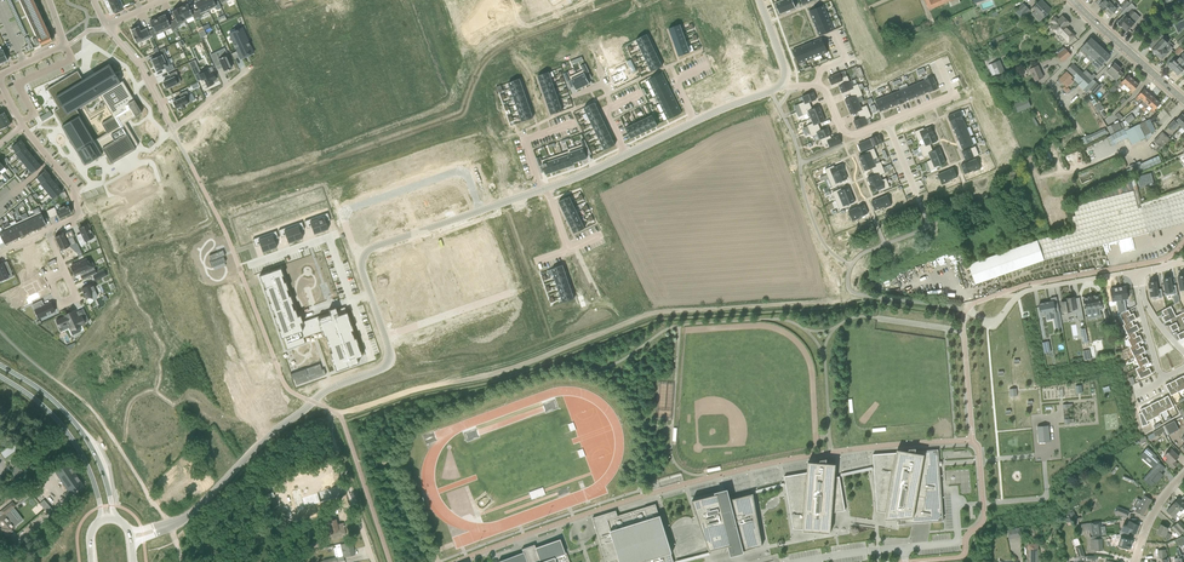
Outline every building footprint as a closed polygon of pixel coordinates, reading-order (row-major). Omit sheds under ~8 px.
[(39,41),(41,45),(52,40),(50,36),(33,0),(20,0),(39,41)] [(108,1),(113,12),(116,13),(122,10),(117,0),(108,0),(108,1)] [(195,10),(199,19),(203,17),(202,15),(209,12),(204,0),(199,0),(196,2),(195,2),(199,10),(195,11),(195,10)] [(209,12),(209,11),(211,10),(216,7),(217,9),(217,10),(221,8),(218,1),(214,2),(213,0),(204,0),(209,12)] [(775,3),(779,14),(796,7),(793,0),(783,0),(775,3)] [(929,11),(948,2),(950,7),(961,2),(960,0),(924,0),(929,11)] [(1032,8),(1035,11),(1038,15),(1036,17),(1039,21),(1046,15),(1050,11),(1044,5),(1045,4),(1041,0),(1040,0),(1037,4),(1032,8)] [(1099,5),(1104,11),(1111,4),(1114,0),(1100,0),(1102,2),(1099,5)] [(1116,7),(1119,5),(1114,0),(1111,4),(1104,11),(1110,16),(1117,9),(1116,7)] [(1119,7),(1123,10),(1130,3),(1126,0),(1119,7)] [(1026,16),(1031,11),(1023,3),(1018,9),(1015,12),(1022,19),(1025,16),(1026,16)] [(1134,7),(1135,6),(1131,3),(1122,13),(1125,15),(1117,23),(1121,27),(1121,26),(1127,31),(1136,22),(1130,16),(1134,12),(1133,10),(1135,8),(1134,7)] [(180,7),(186,22),(186,21),(186,20),(193,17),(194,19),(198,18),(199,19),(195,10),(193,11),(191,12),(190,9),(188,4),(181,7),(180,7)] [(823,5),(809,11),(813,19),(827,14),(823,5)] [(180,7),(172,11),(176,19),(172,21),(176,30),(177,30),(176,28),(180,26),(179,25),(186,22),(180,7)] [(65,14),(67,21),(74,20),(72,12),(65,14)] [(165,14),(157,18),(163,32),(171,28),(172,32),(176,30),(172,21),(169,22),(165,14)] [(827,14),(813,19),(816,27),(830,22),(827,14)] [(1053,24),(1050,27),(1058,35),(1059,33),(1066,39),(1068,42),(1074,36),(1066,27),(1069,23),(1068,22),(1068,20),(1065,18),(1064,18),(1062,16),(1058,20),(1055,17),(1052,21),(1051,22),(1053,24)] [(153,29),(149,31),(153,38),(157,37),(156,35),(163,32),(157,18),(151,21),(149,22),(153,29)] [(1175,24),(1179,33),(1183,29),(1183,20),(1175,24)] [(830,22),(816,27),(819,36),(833,30),(830,22)] [(680,24),(669,28),(671,34),(682,30),(680,24)] [(132,29),(130,30),(131,30),(133,34),(133,35),(136,43),(137,43),(136,42),(137,42),(137,43),(137,44),(150,37),(150,36),(146,29),(147,29),(146,28),(142,30),(142,31),(141,32),(140,32),(139,29),(138,27),(138,26),(132,29)] [(230,33),(229,33),(234,44),(235,45),(234,45),(235,45),(235,46),(236,47),(235,47),(235,48),(236,48),(241,59),(242,58),(241,57),(247,54),(247,55),(248,56),(249,55),(249,54),(251,53),(252,54),(253,53),(250,46),(250,45),(249,45),(249,44),(248,43),(249,43),(248,43),(241,28),(240,28),(240,29),(239,30),(238,30),(237,30),(236,30),(236,31),(237,32),(231,35),(230,33)] [(204,30),(198,33),(201,38),(206,35),(204,30)] [(682,30),(671,34),(673,40),(684,36),(682,30)] [(1183,32),(1183,30),(1180,32),(1173,38),(1174,40),(1183,32)] [(646,34),(636,39),(639,45),(649,40),(646,34)] [(684,36),(673,40),(675,45),(686,41),(684,36)] [(822,38),(815,41),(821,55),(828,52),(822,38)] [(1086,57),(1097,44),(1091,38),(1080,50),(1086,56),(1086,57)] [(1152,49),(1151,50),(1153,51),(1153,52),(1153,53),(1155,55),(1156,54),(1156,55),(1167,43),(1162,38),(1154,47),(1152,49)] [(649,40),(639,45),(641,50),(652,45),(649,40)] [(686,41),(675,45),(677,50),(688,47),(686,41)] [(815,41),(807,44),(813,58),(821,55),(815,41)] [(1162,59),(1174,46),(1169,41),(1168,43),(1167,43),(1156,55),(1162,59)] [(807,44),(799,47),(805,61),(813,58),(807,44)] [(1094,61),(1104,50),(1097,44),(1086,57),(1092,63),(1094,61)] [(652,45),(641,50),(644,55),(654,50),(652,45)] [(1063,46),(1057,51),(1059,54),(1057,56),(1062,62),(1071,55),(1066,49),(1065,49),(1063,46)] [(1178,55),(1183,50),(1180,46),(1174,52),(1178,55)] [(688,47),(677,50),(679,56),(690,52),(688,47)] [(799,47),(793,50),(798,64),(805,61),(799,47)] [(159,56),(151,59),(151,60),(154,66),(167,60),(164,54),(167,53),(165,48),(157,51),(159,56)] [(214,53),(210,55),(215,67),(216,67),(221,65),(222,68),(224,72),(232,68),(227,57),(228,56),(225,48),(223,49),(224,49),(224,50),(220,52),(223,57),(218,59),(214,53)] [(654,50),(644,55),(646,61),(657,56),(654,50)] [(1092,63),(1095,65),(1097,63),(1100,66),(1101,66),(1106,60),(1110,56),(1104,50),(1094,61),(1092,63)] [(1183,53),(1179,56),(1180,57),(1177,60),(1175,58),(1168,65),(1173,70),(1183,58),(1183,53)] [(657,56),(646,61),(649,66),(659,61),(657,56)] [(1050,61),(1049,57),(1048,56),(1040,60),(1042,65),(1050,61)] [(1173,70),(1178,75),(1180,73),(1181,72),(1182,71),(1183,69),(1183,58),(1173,70)] [(167,60),(154,66),(156,71),(156,72),(157,72),(165,68),(167,72),(174,69),(172,64),(170,65),(167,60)] [(659,61),(649,66),(651,71),(662,66),(659,61)] [(999,61),(988,66),(993,76),(996,74),(1004,71),(999,61)] [(1080,70),(1077,67),(1072,63),(1067,69),(1074,76),(1080,70)] [(1120,70),(1121,69),(1114,63),(1108,69),(1109,70),(1106,72),(1116,81),(1123,73),(1120,70)] [(583,70),(576,73),(583,87),(589,83),(585,73),(589,71),(585,64),(581,66),(583,70)] [(617,74),(610,77),(614,85),(622,81),(623,83),(628,80),(624,71),(628,70),(625,64),(614,69),(617,74)] [(122,82),(119,83),(108,65),(82,81),(76,72),(46,90),(57,109),(53,112),(62,126),(61,127),(84,166),(101,155),(102,156),(104,155),(110,164),(134,150),(133,148),(137,146),(124,124),(141,113),(122,82)] [(1035,81),(1043,77),(1038,65),(1029,69),(1035,81)] [(196,66),(191,68),(197,82),(204,79),(207,86),(214,83),(213,81),(216,80),(212,72),(213,72),(212,68),(210,68),(210,67),(208,69),(208,70),(200,74),(196,66)] [(1086,69),(1083,73),(1086,75),(1086,76),(1091,81),(1093,79),(1094,77),(1092,75),(1086,69)] [(1076,77),(1074,79),(1077,82),(1078,81),(1081,83),(1078,86),(1082,90),(1083,90),(1091,81),(1086,76),(1086,75),(1083,73),(1080,70),(1074,76),(1076,77)] [(171,79),(163,82),(164,84),(163,84),(164,86),(165,88),(165,87),(166,89),(181,82),(176,71),(169,74),(171,79)] [(549,72),(538,76),(540,82),(551,78),(549,72)] [(568,72),(564,74),(566,82),(571,80),(576,90),(583,87),(576,73),(570,77),(568,72)] [(1072,77),(1071,76),(1067,72),(1059,79),(1067,88),(1074,81),(1071,79),(1072,77)] [(662,73),(648,80),(652,88),(666,81),(662,73)] [(840,73),(828,77),(831,85),(836,83),(838,82),(839,85),(839,86),(850,81),(849,81),(847,76),(842,78),(840,73)] [(1122,83),(1120,85),(1121,87),(1120,88),(1124,91),(1125,89),(1127,87),(1133,79),(1128,75),(1124,79),(1121,82),(1122,83)] [(933,77),(924,80),(929,92),(938,89),(933,77)] [(551,78),(540,82),(541,87),(553,83),(551,78)] [(519,79),(508,83),(510,88),(521,85),(519,79)] [(850,81),(839,86),(842,93),(843,93),(849,90),(850,94),(860,90),(858,85),(858,84),(857,84),(855,79),(852,81),(850,81)] [(1130,94),(1139,84),(1133,79),(1127,87),(1130,90),(1128,93),(1130,94)] [(924,80),(916,84),(921,95),(929,92),(924,80)] [(666,81),(652,88),(656,96),(670,89),(666,81)] [(1095,81),(1089,89),(1093,92),(1099,85),(1095,81)] [(553,83),(541,87),(543,93),(554,89),(553,83)] [(916,84),(908,87),(913,98),(921,95),(916,84)] [(521,85),(510,88),(512,94),(523,90),(521,85)] [(908,87),(900,90),(905,102),(913,98),(908,87)] [(554,89),(543,93),(545,98),(556,94),(554,89)] [(670,89),(656,96),(660,104),(673,97),(670,89)] [(1143,101),(1150,93),(1144,89),(1135,99),(1138,101),(1140,99),(1143,101)] [(523,90),(512,94),(514,99),(525,96),(523,90)] [(851,97),(845,100),(848,107),(859,103),(857,98),(862,95),(860,90),(850,94),(851,97)] [(900,90),(892,94),(896,105),(905,102),(900,90)] [(174,103),(173,103),(175,108),(176,107),(177,108),(180,107),(181,108),(185,106),(185,105),(191,102),(186,91),(179,94),(181,98),(173,102),(174,103)] [(804,102),(798,104),(800,107),(801,110),(811,106),(809,102),(816,100),(813,92),(802,97),(804,102)] [(1005,103),(1010,101),(1005,92),(1001,94),(1005,103)] [(1148,106),(1155,98),(1150,93),(1143,101),(1140,104),(1143,106),(1138,111),(1141,114),(1148,106)] [(556,94),(545,98),(547,104),(558,100),(556,94)] [(892,94),(884,97),(888,108),(896,105),(892,94)] [(525,96),(514,99),(516,105),(527,101),(525,96)] [(673,97),(660,104),(663,111),(677,105),(673,97)] [(884,97),(875,101),(880,112),(888,108),(884,97)] [(1152,113),(1160,103),(1155,98),(1148,106),(1151,109),(1149,111),(1152,113)] [(1015,104),(1018,111),(1030,106),(1027,99),(1015,104)] [(558,100),(547,104),(549,109),(560,105),(558,100)] [(527,101),(516,105),(518,110),(529,107),(527,101)] [(594,103),(584,108),(586,113),(597,108),(594,103)] [(859,103),(848,107),(851,114),(857,112),(859,115),(869,111),(867,105),(861,108),(859,103)] [(560,105),(549,109),(551,115),(562,111),(560,105)] [(677,105),(663,111),(667,120),(681,113),(677,105)] [(811,106),(801,110),(802,112),(803,115),(809,113),(811,118),(822,114),(819,106),(812,109),(811,106)] [(529,107),(518,110),(520,116),(531,112),(529,107)] [(597,108),(586,113),(589,118),(600,113),(597,108)] [(42,122),(52,115),(50,111),(39,117),(42,122)] [(858,119),(853,121),(857,129),(868,124),(866,119),(871,117),(869,111),(859,115),(860,118),(858,119)] [(960,111),(948,116),(951,124),(963,120),(960,111)] [(531,112),(520,116),(522,122),(533,118),(531,112)] [(600,113),(589,118),(591,124),(602,119),(600,113)] [(813,123),(807,126),(809,131),(819,127),(818,124),(825,121),(822,114),(811,118),(813,123)] [(1135,119),(1133,116),(1131,114),(1124,119),(1128,124),(1135,119)] [(1183,124),(1183,116),(1182,114),(1175,121),(1174,120),(1168,126),(1173,131),(1179,125),(1181,127),(1183,124)] [(652,115),(647,118),(652,128),(657,126),(654,118),(653,116),(652,115)] [(0,122),(0,130),(10,124),(7,118),(0,122)] [(647,118),(641,120),(647,131),(652,128),(647,118)] [(1139,124),(1143,122),(1141,118),(1134,122),(1133,120),(1128,125),(1130,129),(1138,124),(1139,124)] [(602,119),(591,124),(594,129),(605,124),(602,119)] [(641,120),(636,123),(641,133),(647,131),(641,120)] [(963,120),(951,124),(951,125),(952,125),(955,132),(966,128),(963,120)] [(1123,129),(1110,135),(1114,143),(1115,144),(1128,138),(1128,137),(1131,144),(1145,138),(1144,136),(1151,133),(1150,131),(1145,121),(1143,122),(1139,124),(1138,124),(1130,129),(1129,129),(1128,126),(1125,127),(1123,128),(1123,129)] [(636,123),(631,125),(636,136),(641,133),(636,123)] [(605,124),(594,129),(597,134),(607,129),(605,124)] [(1118,131),(1115,125),(1115,124),(1107,127),(1111,133),(1110,133),(1111,134),(1118,131)] [(631,125),(625,128),(631,139),(636,136),(631,125)] [(819,127),(809,131),(812,137),(817,134),(819,139),(831,135),(828,128),(823,129),(821,130),(819,127)] [(923,128),(914,132),(918,141),(934,134),(931,127),(924,130),(923,128)] [(966,128),(955,132),(959,141),(970,136),(966,128)] [(1083,144),(1108,134),(1105,128),(1080,138),(1083,144)] [(607,129),(597,134),(599,139),(610,134),(607,129)] [(1159,150),(1169,140),(1162,132),(1154,141),(1159,146),(1157,148),(1159,150)] [(610,134),(599,139),(602,145),(612,139),(610,134)] [(934,134),(918,141),(923,139),(925,144),(919,146),(921,152),(931,148),(930,144),(937,141),(934,134)] [(831,135),(819,139),(819,140),(820,140),(822,145),(828,143),(830,148),(841,143),(838,136),(835,137),(831,138),(830,135),(831,135)] [(882,143),(879,135),(876,137),(876,136),(870,138),(871,139),(861,143),(863,147),(864,150),(882,143)] [(970,136),(959,141),(962,149),(973,145),(970,136)] [(612,139),(602,145),(604,150),(615,145),(612,139)] [(20,140),(12,147),(16,152),(15,153),(25,145),(20,140)] [(582,145),(575,147),(580,161),(587,158),(584,149),(588,148),(584,140),(580,141),(582,145)] [(25,145),(15,153),(19,158),(28,151),(24,146),(25,145)] [(975,146),(962,152),(965,160),(979,155),(975,146)] [(575,147),(568,149),(569,151),(573,163),(580,161),(575,147)] [(865,154),(859,156),(862,164),(877,157),(874,148),(865,152),(865,154)] [(931,148),(921,152),(923,155),(924,157),(929,155),(931,160),(927,162),(942,155),(939,148),(938,149),(933,151),(931,148)] [(28,151),(19,158),(23,163),(32,156),(28,151)] [(569,151),(562,153),(566,167),(573,165),(573,163),(569,151)] [(562,153),(555,156),(560,170),(566,167),(562,153)] [(942,155),(927,162),(930,171),(939,167),(939,165),(945,163),(942,155)] [(32,156),(23,163),(27,169),(36,161),(32,156)] [(555,156),(548,158),(553,172),(560,170),(555,156)] [(1137,172),(1161,163),(1158,156),(1141,163),(1140,161),(1134,164),(1137,172)] [(540,157),(536,158),(539,166),(542,165),(546,174),(553,172),(548,158),(541,160),(540,157)] [(877,157),(862,164),(865,171),(871,168),(873,172),(883,167),(881,162),(875,164),(873,159),(877,158),(877,157)] [(976,159),(961,165),(964,174),(973,170),(974,172),(981,169),(976,159)] [(36,161),(27,169),(32,174),(41,166),(36,161)] [(834,166),(825,169),(828,178),(844,172),(841,164),(834,167),(834,166)] [(1130,168),(1126,170),(1128,174),(1135,171),(1132,164),(1129,166),(1130,168)] [(874,175),(867,178),(870,185),(886,178),(881,180),(880,175),(884,173),(885,173),(883,167),(873,172),(874,175)] [(953,168),(938,174),(942,185),(949,182),(948,181),(957,177),(953,168)] [(46,170),(37,178),(41,183),(40,184),(50,176),(46,170)] [(844,172),(828,178),(832,187),(841,183),(840,182),(847,179),(844,172)] [(1151,173),(1136,176),(1139,185),(1153,181),(1151,173)] [(50,176),(40,184),(44,189),(53,181),(49,177),(50,176)] [(1135,177),(1072,204),(1075,216),(1072,217),(1075,230),(1060,233),(1037,240),(968,264),(975,284),(1044,260),(1183,223),(1183,187),(1141,202),(1135,177)] [(886,178),(870,185),(873,192),(880,189),(881,191),(890,187),(886,178)] [(53,181),(44,189),(48,194),(57,187),(53,181)] [(57,187),(48,194),(53,199),(62,192),(57,187)] [(841,188),(832,192),(836,201),(851,195),(848,187),(842,190),(841,188)] [(851,195),(836,201),(839,210),(848,206),(848,205),(854,202),(851,195)] [(887,195),(871,202),(875,211),(884,207),(884,208),(891,205),(887,195)] [(569,196),(559,201),(561,207),(572,202),(569,196)] [(572,202),(561,207),(564,212),(574,207),(572,202)] [(543,204),(526,210),(529,217),(545,212),(543,204)] [(864,205),(848,211),(852,221),(859,218),(859,217),(868,214),(866,209),(864,205)] [(49,210),(47,211),(50,218),(53,217),(57,215),(59,219),(71,213),(71,212),(72,211),(70,207),(69,207),(68,206),(65,208),(64,206),(59,209),(60,210),(56,212),(54,207),(49,210)] [(574,207),(564,212),(566,217),(577,212),(574,207)] [(40,212),(34,215),(40,228),(46,225),(40,212)] [(577,212),(566,217),(569,223),(579,218),(577,212)] [(323,217),(317,219),(321,232),(328,229),(326,222),(330,220),(327,213),(323,215),(323,217)] [(34,215),(28,217),(34,230),(40,228),(34,215)] [(28,217),(22,220),(28,233),(34,230),(28,217)] [(579,218),(569,223),(571,228),(582,223),(579,218)] [(309,219),(304,221),(307,228),(311,227),(314,234),(321,232),(317,219),(310,221),(309,219)] [(22,220),(16,223),(22,236),(28,233),(22,220)] [(298,226),(291,228),(295,241),(303,238),(300,231),(304,229),(302,222),(297,224),(298,226)] [(10,225),(16,239),(22,236),(16,223),(17,224),(11,227),(10,225)] [(582,223),(571,228),(574,233),(585,228),(582,223)] [(82,236),(77,239),(81,246),(86,244),(86,243),(85,241),(92,238),(94,237),(88,224),(86,225),(81,227),(80,228),(79,228),(81,234),(82,236)] [(10,225),(4,228),(10,241),(16,239),(10,225)] [(0,232),(0,235),(3,242),(4,244),(10,241),(4,228),(5,230),(0,232)] [(283,228),(278,230),(281,237),(285,236),(288,243),(295,241),(291,228),(284,230),(283,228)] [(272,235),(265,237),(270,250),(277,247),(274,240),(279,238),(276,231),(271,233),(272,235)] [(63,233),(55,237),(61,250),(76,244),(73,237),(66,240),(63,233)] [(258,237),(253,239),(255,247),(260,245),(262,252),(270,250),(265,237),(258,240),(258,237)] [(547,238),(536,241),(538,247),(542,245),(544,252),(558,248),(555,241),(548,243),(547,238)] [(595,258),(588,262),(592,269),(598,265),(601,270),(607,267),(602,256),(606,254),(603,248),(592,253),(595,258)] [(223,250),(209,256),(211,261),(209,262),(211,268),(226,262),(223,256),(225,256),(223,250)] [(24,253),(13,259),(15,263),(13,264),(16,270),(28,264),(30,268),(34,266),(31,259),(28,261),(27,260),(26,261),(25,258),(26,257),(24,253)] [(85,260),(71,267),(72,271),(73,273),(73,272),(75,275),(85,270),(88,277),(96,274),(96,273),(93,266),(89,268),(85,261),(85,260)] [(0,264),(0,279),(4,277),(5,280),(13,277),(9,268),(3,271),(0,264)] [(562,265),(551,269),(553,275),(564,271),(562,265)] [(604,278),(598,281),(602,289),(606,287),(608,286),(618,281),(615,274),(619,272),(615,265),(601,271),(604,278)] [(269,272),(259,276),(262,283),(263,283),(264,284),(265,289),(264,289),(267,297),(268,296),(270,303),(269,303),(272,311),(273,310),(275,316),(274,317),(276,324),(278,324),(280,330),(279,330),(281,338),(286,352),(307,344),(305,338),(322,332),(324,337),(326,336),(327,341),(328,341),(330,347),(331,352),(330,353),(332,359),(332,358),(335,365),(334,365),(336,371),(349,366),(351,366),(358,363),(356,358),(362,356),(360,350),(359,350),(357,344),(358,344),(356,338),(354,339),(352,334),(351,331),(353,330),(351,325),(350,325),(348,318),(349,318),(347,312),(345,307),(336,310),(335,308),(328,310),(329,312),(302,322),(300,315),(297,316),(295,309),(293,310),(291,304),(293,303),(290,296),(289,296),(287,290),(288,290),(285,282),(284,282),(282,276),(283,276),(280,268),(271,271),(269,272)] [(93,276),(93,277),(95,280),(95,281),(106,276),(107,276),(106,275),(104,271),(104,270),(96,274),(96,275),(93,276)] [(564,271),(553,275),(555,280),(566,277),(564,271)] [(566,277),(555,280),(557,286),(568,282),(566,277)] [(1170,278),(1163,279),(1165,293),(1172,291),(1173,295),(1177,294),(1175,285),(1172,286),(1170,278)] [(37,281),(22,288),(23,287),(25,291),(27,293),(29,296),(27,297),(28,297),(28,298),(26,299),(28,304),(24,306),(24,307),(26,306),(28,305),(32,303),(32,301),(40,297),(38,292),(43,290),(43,289),(42,290),(40,287),(37,281)] [(1156,281),(1148,283),(1151,296),(1158,295),(1158,298),(1163,298),(1161,289),(1157,290),(1156,281)] [(568,282),(557,286),(559,291),(570,288),(568,282)] [(82,288),(81,289),(82,289),(84,293),(83,293),(84,294),(84,293),(86,297),(87,301),(97,296),(93,286),(94,286),(92,283),(92,284),(82,289),(82,288)] [(1119,288),(1118,288),(1120,300),(1122,309),(1122,313),(1126,311),(1126,308),(1124,299),(1128,299),(1126,286),(1121,287),(1119,287),(1119,288)] [(570,288),(559,291),(561,297),(572,293),(570,288)] [(1115,288),(1110,289),(1112,301),(1116,301),(1117,310),(1118,315),(1121,313),(1122,313),(1122,309),(1120,300),(1118,288),(1117,288),(1114,288),(1115,288)] [(572,293),(561,297),(563,303),(574,299),(572,293)] [(1102,304),(1100,304),(1099,295),(1093,296),(1089,297),(1083,298),(1086,314),(1098,312),(1098,310),(1103,310),(1102,304)] [(1066,302),(1061,302),(1063,314),(1068,313),(1069,315),(1077,313),(1077,315),(1082,314),(1081,304),(1076,305),(1075,299),(1074,297),(1066,299),(1066,302)] [(42,300),(32,305),(34,310),(38,309),(42,317),(47,315),(48,316),(52,314),(51,313),(55,311),(51,302),(44,305),(42,300)] [(1053,302),(1039,305),(1041,315),(1046,314),(1053,313),(1054,318),(1055,323),(1061,322),(1058,303),(1053,304),(1053,302)] [(1162,317),(1165,322),(1183,312),(1174,317),(1169,307),(1162,311),(1164,315),(1162,317)] [(1122,313),(1121,313),(1126,323),(1125,324),(1136,319),(1133,313),(1131,314),(1128,310),(1126,311),(1122,313)] [(1165,322),(1170,320),(1172,324),(1169,325),(1172,331),(1183,325),(1183,324),(1183,325),(1181,319),(1183,317),(1183,312),(1165,322)] [(65,316),(57,320),(60,327),(68,323),(73,333),(79,331),(77,326),(88,321),(85,315),(78,318),(75,313),(72,314),(72,313),(65,316)] [(1136,319),(1125,324),(1130,334),(1128,335),(1139,329),(1136,324),(1134,325),(1132,321),(1136,319)] [(1172,331),(1178,328),(1180,333),(1177,334),(1180,339),(1183,337),(1183,325),(1172,331)] [(1139,329),(1128,335),(1133,345),(1131,346),(1142,340),(1140,335),(1137,336),(1135,332),(1139,330),(1139,329)] [(1142,340),(1131,346),(1136,356),(1134,357),(1146,351),(1143,346),(1140,347),(1138,343),(1143,341),(1142,340)] [(1048,342),(1042,343),(1044,353),(1050,352),(1048,342)] [(1146,351),(1134,357),(1139,367),(1137,368),(1149,362),(1146,357),(1143,358),(1141,354),(1146,352),(1146,351)] [(1149,362),(1137,368),(1142,378),(1152,373),(1149,368),(1147,369),(1144,365),(1149,362)] [(320,364),(290,374),(292,380),(294,379),(296,385),(326,374),(324,369),(322,369),(320,364)] [(1172,381),(1178,392),(1183,389),(1183,387),(1179,378),(1175,380),(1172,381)] [(1170,382),(1165,385),(1171,396),(1178,392),(1172,381),(1170,383),(1170,382)] [(1016,388),(1009,389),(1010,396),(1017,396),(1016,388)] [(1164,398),(1161,399),(1166,410),(1173,407),(1168,395),(1163,398),(1164,398)] [(1158,400),(1154,403),(1160,414),(1166,410),(1161,399),(1158,401),(1158,400)] [(1150,405),(1147,406),(1153,417),(1160,414),(1154,403),(1150,405)] [(1145,407),(1140,410),(1146,421),(1153,417),(1147,406),(1145,408),(1145,407)] [(1174,421),(1165,426),(1169,434),(1179,429),(1174,421)] [(1049,426),(1037,427),(1038,443),(1050,442),(1049,426)] [(1165,436),(1167,435),(1165,430),(1163,426),(1147,436),(1150,440),(1163,432),(1165,436)] [(1149,473),(1149,472),(1143,479),(1151,487),(1154,483),(1156,484),(1164,475),(1161,473),(1165,468),(1159,462),(1160,461),(1156,457),(1157,456),(1147,447),(1140,455),(1145,459),(1147,457),(1151,461),(1151,462),(1154,464),(1152,466),(1153,469),(1149,473)] [(577,450),(580,458),(585,456),(583,448),(577,450)] [(896,453),(873,454),(874,469),(874,470),(877,511),(886,513),(885,519),(887,519),(897,519),(897,520),(899,520),(900,520),(899,524),(900,524),(911,523),(922,523),(931,522),(933,522),(942,521),(943,521),(939,469),(939,466),(939,464),(939,462),(938,450),(915,451),(916,449),(916,448),(909,449),(908,451),(897,449),(896,453)] [(1179,457),(1174,452),(1171,449),(1164,455),(1167,458),(1165,461),(1170,466),(1173,469),(1177,464),(1174,461),(1179,457)] [(827,459),(820,460),(820,463),(808,462),(807,472),(784,476),(785,484),(793,529),(803,529),(803,531),(830,533),(832,513),(845,510),(839,476),(835,477),(836,464),(826,463),(827,459)] [(55,472),(70,494),(83,485),(68,463),(55,472)] [(15,476),(22,471),(18,465),(11,470),(15,476)] [(315,482),(326,479),(324,474),(314,477),(315,482)] [(196,484),(200,491),(211,484),(207,477),(196,484)] [(543,487),(529,491),(531,499),(545,495),(543,487)] [(299,512),(305,510),(305,508),(321,502),(317,492),(301,498),(298,490),(292,492),(296,505),(299,512)] [(740,551),(762,546),(753,493),(726,500),(720,502),(718,493),(692,500),(710,550),(738,543),(739,547),(740,551)] [(1152,500),(1146,497),(1144,495),(1141,501),(1137,498),(1134,504),(1137,507),(1135,511),(1142,516),(1152,500)] [(1179,498),(1173,504),(1179,510),(1180,510),(1181,511),(1183,508),(1183,503),(1179,498)] [(44,500),(40,504),(48,513),(52,509),(44,500)] [(10,510),(16,506),(13,501),(7,506),(10,510)] [(659,515),(656,504),(618,516),(616,510),(592,518),(598,536),(606,561),(613,561),(616,561),(674,561),(671,553),(672,553),(660,515),(659,515)] [(1176,514),(1179,510),(1173,504),(1166,511),(1177,521),(1181,518),(1176,514)] [(1128,512),(1128,511),(1117,507),(1115,513),(1127,518),(1129,513),(1128,512)] [(1,528),(7,536),(12,531),(11,530),(15,527),(14,526),(18,523),(8,510),(0,517),(0,524),(3,527),(1,528)] [(337,524),(336,521),(336,519),(327,521),(329,526),(327,526),(329,533),(330,532),(331,538),(346,535),(343,523),(337,524)] [(1179,520),(1175,524),(1183,532),(1183,531),(1183,526),(1179,520)] [(1135,533),(1139,525),(1129,521),(1127,525),(1124,523),(1121,531),(1128,533),(1129,531),(1135,533)] [(1100,536),(1099,523),(1091,524),(1092,537),(1100,536)] [(1169,528),(1166,527),(1161,524),(1157,533),(1165,537),(1165,536),(1170,539),(1172,535),(1166,533),(1169,528)] [(1178,536),(1183,532),(1175,524),(1171,528),(1178,536)] [(1021,537),(1019,528),(1019,527),(1007,530),(1009,540),(1021,537)] [(1121,534),(1116,535),(1116,538),(1120,539),(1118,545),(1129,548),(1130,548),(1131,543),(1130,543),(1131,540),(1127,539),(1128,538),(1121,536),(1122,534),(1121,534)] [(1175,540),(1179,548),(1183,545),(1183,538),(1183,536),(1175,540)] [(1106,539),(1106,537),(1091,537),(1091,539),(1090,539),(1091,550),(1102,550),(1102,539),(1106,539)] [(565,553),(559,539),(535,548),(534,545),(522,549),(523,553),(499,561),(569,561),(568,560),(566,553),(565,553)] [(352,542),(340,545),(343,556),(343,558),(355,555),(352,542)] [(1080,558),(1086,558),(1081,544),(1075,546),(1080,558)] [(1038,550),(1030,549),(1030,559),(1038,559),(1038,550)]
